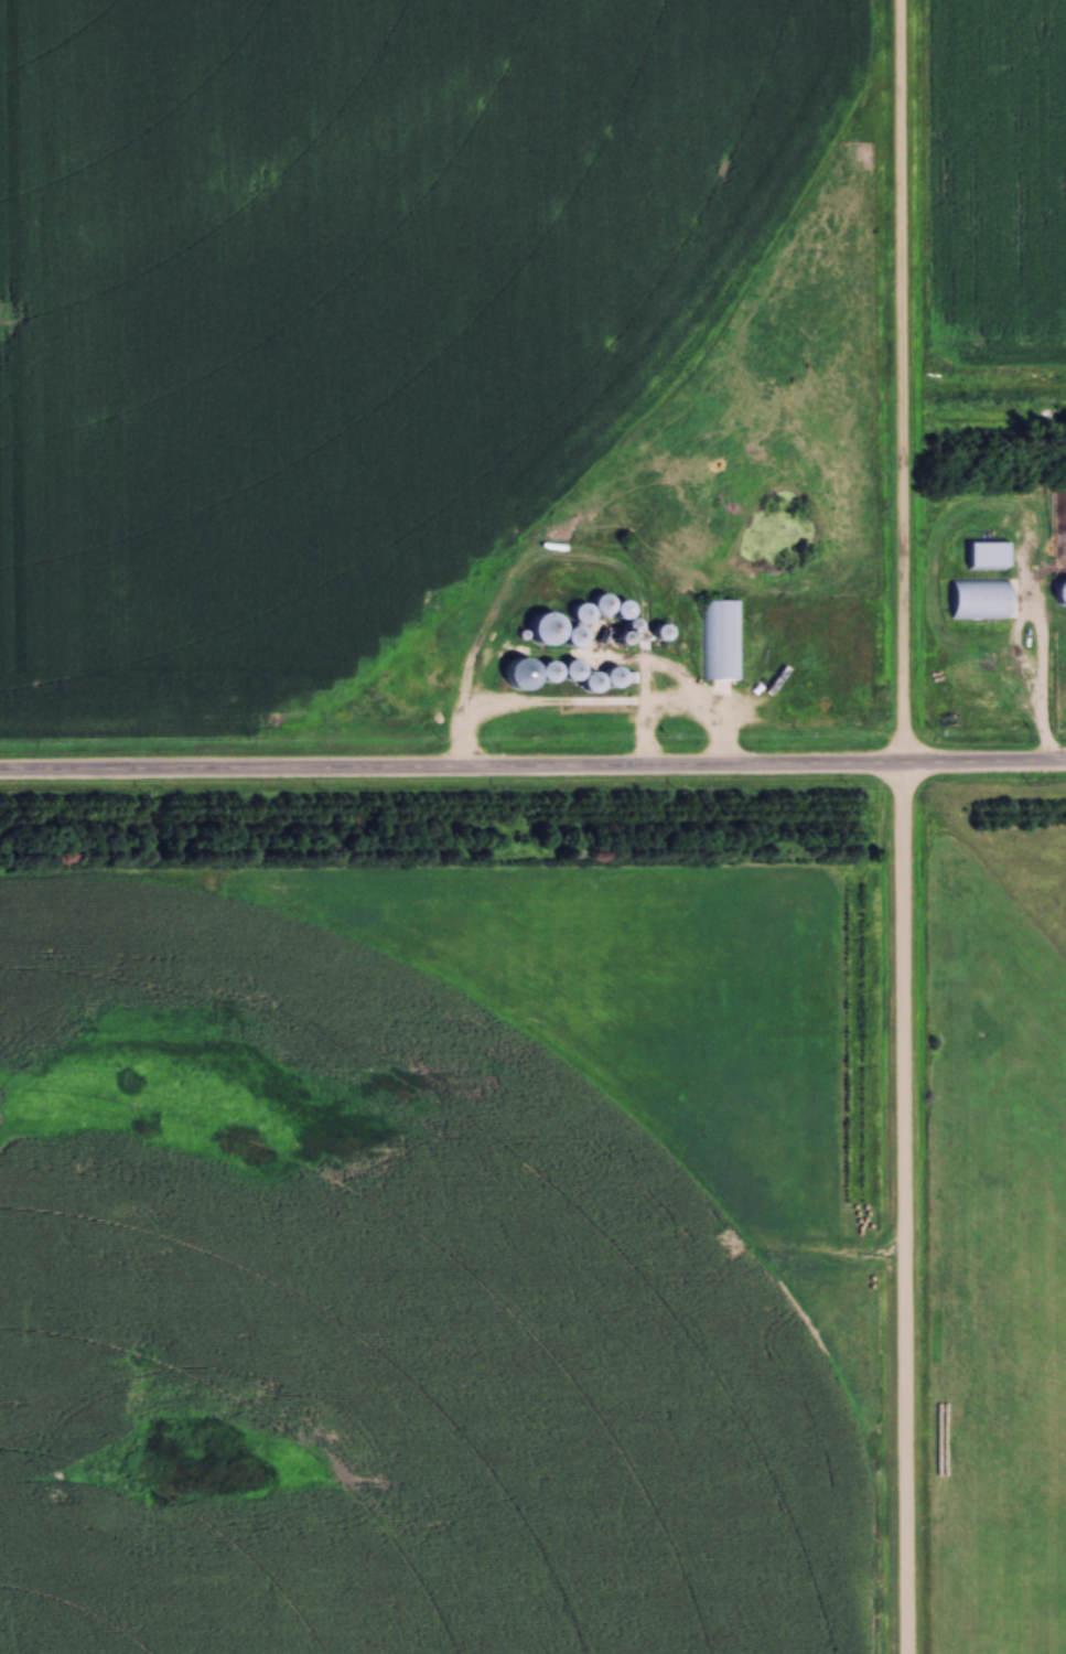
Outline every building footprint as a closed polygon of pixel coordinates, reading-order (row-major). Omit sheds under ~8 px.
[(964,571),(1003,571),(1003,544),(964,544),(964,571)] [(1008,619),(1007,580),(947,581),(948,620),(1008,619)] [(1065,606),(1065,581),(1054,582),(1055,606),(1065,606)] [(743,681),(743,601),(705,601),(705,681),(743,681)] [(554,635),(541,614),(521,626),(534,647),(554,635)] [(501,686),(517,692),(526,666),(511,660),(501,686)] [(543,680),(575,680),(575,662),(556,662),(556,666),(543,666),(543,680)]
